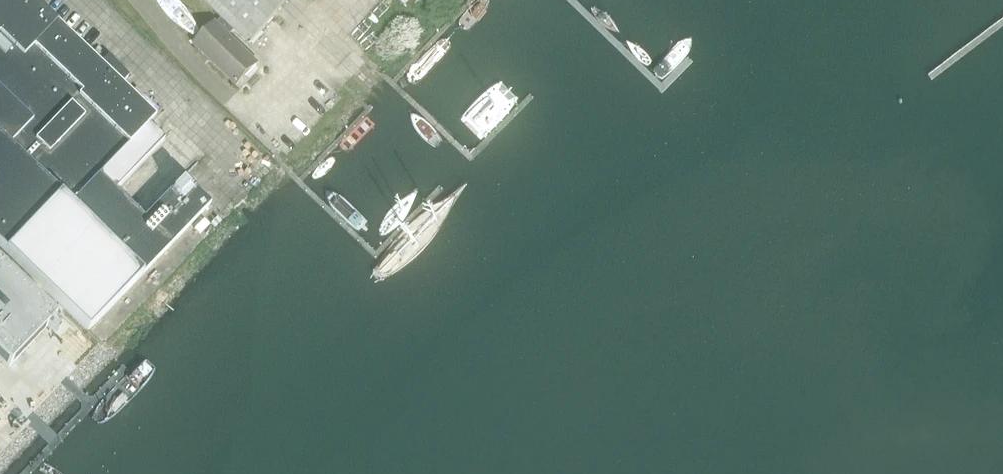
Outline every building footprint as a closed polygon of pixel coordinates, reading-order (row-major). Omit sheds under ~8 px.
[(89,331),(212,203),(184,177),(144,219),(116,191),(165,140),(148,124),(155,117),(121,84),(129,75),(108,55),(99,64),(33,0),(5,0),(0,5),(0,246),(89,331)] [(223,18),(218,22),(217,21),(195,44),(238,85),(260,62),(231,35),(235,31),(250,45),(293,0),(204,0),(223,18)] [(9,367),(55,319),(0,267),(0,359),(9,367)]
